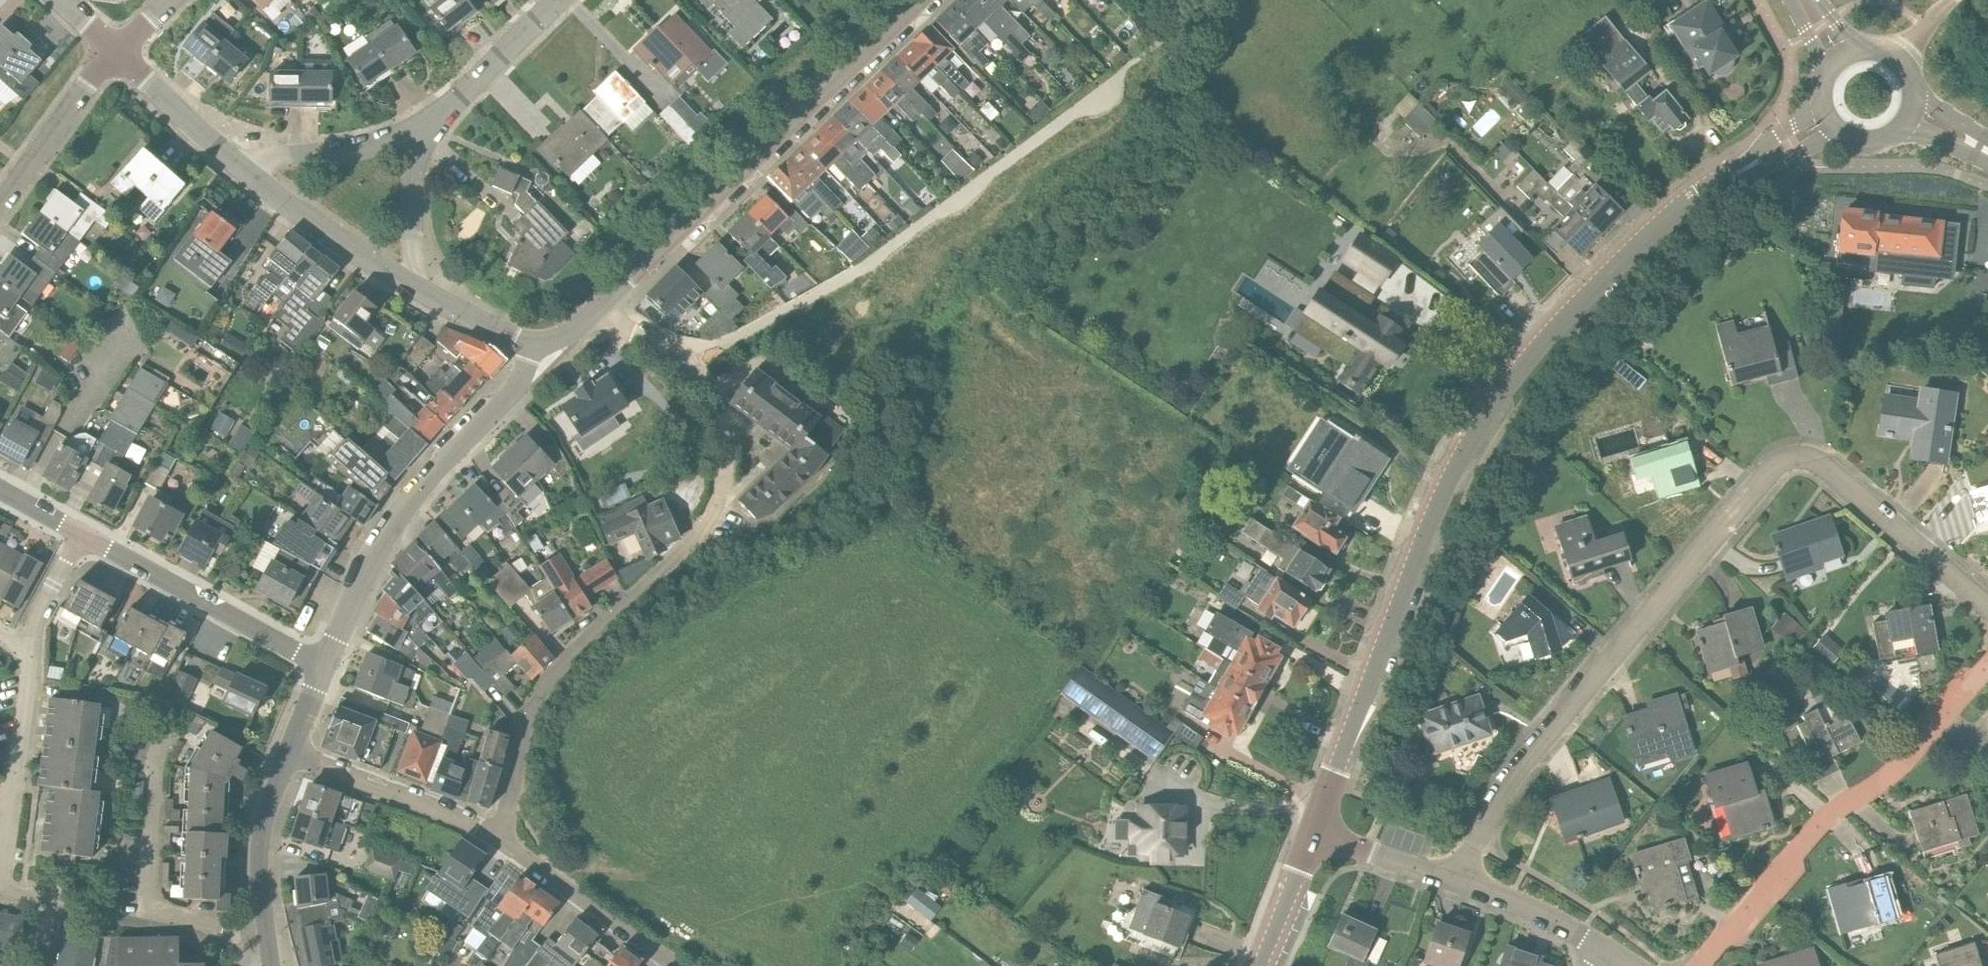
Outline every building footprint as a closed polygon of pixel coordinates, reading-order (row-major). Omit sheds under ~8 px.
[(281,13),(272,3),(275,0),(252,0),(272,21),(281,13)] [(476,13),(467,0),(440,0),(430,7),(440,20),(436,24),(443,35),(462,20),(464,22),(476,13)] [(774,19),(754,0),(709,0),(735,28),(728,34),(743,49),(774,19)] [(978,0),(957,0),(951,6),(976,31),(984,23),(1014,54),(1012,56),(1022,66),(1032,55),(1023,46),(978,0)] [(1030,37),(1008,14),(1001,7),(1008,0),(978,0),(1023,46),(1030,37)] [(1025,15),(1033,7),(1049,23),(1056,16),(1040,0),(1011,0),(1025,15)] [(1113,2),(1125,14),(1132,5),(1126,0),(1116,0),(1113,2)] [(983,71),(991,63),(979,51),(987,43),(976,31),(951,6),(935,21),(983,71)] [(1694,15),(1676,26),(1686,41),(1684,42),(1696,60),(1698,59),(1709,76),(1714,73),(1715,73),(1716,74),(1717,74),(1718,74),(1719,74),(1721,74),(1722,74),(1723,74),(1724,74),(1725,73),(1726,73),(1727,72),(1728,71),(1729,71),(1730,70),(1730,69),(1731,68),(1732,67),(1732,66),(1732,65),(1733,64),(1733,63),(1733,62),(1733,60),(1738,57),(1720,33),(1722,31),(1714,20),(1714,18),(1713,18),(1712,17),(1711,16),(1710,15),(1709,14),(1708,14),(1707,13),(1706,13),(1705,12),(1703,12),(1702,12),(1701,12),(1700,12),(1698,13),(1697,13),(1696,13),(1695,14),(1694,15)] [(682,27),(673,18),(652,38),(650,35),(634,50),(653,70),(655,67),(673,87),(676,84),(675,82),(693,65),(698,70),(714,55),(685,24),(682,27)] [(231,35),(212,19),(205,27),(203,25),(186,47),(195,54),(181,70),(194,81),(226,42),(229,38),(231,35)] [(1159,22),(1151,30),(1161,39),(1168,31),(1159,22)] [(1,25),(0,26),(0,68),(22,43),(1,25)] [(389,70),(416,53),(397,25),(371,43),(389,70)] [(961,92),(969,85),(945,60),(953,52),(930,27),(913,42),(961,92)] [(229,82),(250,56),(229,39),(232,35),(231,35),(229,38),(226,42),(194,81),(206,91),(220,75),(229,82)] [(1625,39),(1598,60),(1625,93),(1638,83),(1651,72),(1625,39)] [(961,92),(913,42),(897,58),(921,82),(929,75),(947,93),(954,100),(961,92)] [(39,84),(29,76),(42,61),(22,43),(0,68),(0,79),(2,80),(24,100),(39,84)] [(365,85),(389,70),(371,43),(348,58),(365,85)] [(1120,55),(1112,63),(1120,71),(1128,62),(1120,55)] [(938,114),(913,90),(921,82),(897,58),(881,73),(916,110),(917,109),(929,122),(938,114)] [(331,103),(332,72),(333,60),(301,59),(301,71),(301,103),(331,103)] [(301,103),(301,71),(272,71),(271,102),(301,103)] [(598,96),(580,113),(608,141),(609,140),(607,138),(623,123),(623,124),(646,103),(630,86),(631,85),(627,81),(626,82),(616,72),(594,92),(598,96)] [(916,110),(881,73),(866,88),(889,112),(897,105),(908,117),(916,110)] [(1511,78),(1501,87),(1519,105),(1528,95),(1511,78)] [(1638,83),(1625,93),(1636,106),(1649,123),(1651,121),(1661,134),(1668,129),(1671,133),(1675,130),(1680,131),(1685,127),(1685,122),(1687,120),(1664,91),(1652,101),(1649,96),(1638,83)] [(889,112),(866,88),(860,93),(850,102),(893,148),(902,140),(882,119),(889,112)] [(700,118),(680,97),(669,106),(699,137),(712,124),(704,115),(700,118)] [(1419,103),(1402,121),(1421,138),(1442,117),(1424,100),(1421,104),(1419,103)] [(893,148),(850,102),(834,117),(858,142),(864,148),(872,141),(885,155),(891,162),(899,155),(893,148)] [(981,111),(991,122),(999,114),(989,104),(981,111)] [(1040,104),(1025,117),(1033,126),(1048,112),(1040,104)] [(699,137),(669,106),(660,115),(690,146),(699,137)] [(579,185),(601,164),(593,156),(608,141),(580,113),(544,148),(579,185)] [(867,183),(876,175),(850,149),(858,142),(834,117),(833,118),(834,118),(819,132),(867,183)] [(867,183),(819,132),(803,146),(827,171),(834,165),(859,191),(867,183)] [(1573,140),(1564,150),(1581,166),(1590,156),(1573,140)] [(1506,142),(1499,148),(1508,157),(1514,150),(1506,142)] [(834,211),(843,205),(830,191),(819,179),(827,171),(803,146),(787,162),(813,190),(834,211)] [(152,161),(141,152),(112,184),(127,197),(135,187),(142,192),(165,166),(155,157),(152,161)] [(977,172),(985,164),(977,155),(969,163),(977,172)] [(834,211),(813,190),(787,162),(770,178),(811,221),(820,213),(826,219),(834,211)] [(154,223),(164,212),(163,211),(183,189),(173,180),(176,177),(165,166),(142,192),(149,198),(139,209),(154,223)] [(1581,167),(1557,191),(1562,197),(1601,235),(1622,212),(1594,184),(1597,182),(1581,167)] [(547,280),(553,278),(575,257),(559,241),(567,233),(527,192),(532,182),(501,168),(493,186),(512,194),(510,198),(517,201),(515,204),(526,216),(514,227),(523,236),(511,265),(547,280)] [(1534,169),(1517,187),(1529,199),(1537,191),(1563,216),(1553,228),(1543,237),(1558,253),(1568,242),(1581,256),(1601,235),(1562,197),(1557,191),(1534,169)] [(942,185),(934,191),(940,199),(948,193),(942,185)] [(74,202),(57,191),(41,215),(79,242),(94,221),(106,229),(114,217),(102,209),(104,207),(81,192),(74,202)] [(780,228),(787,236),(794,230),(786,222),(790,219),(786,215),(768,196),(749,215),(770,238),(780,228)] [(920,208),(914,202),(908,207),(907,206),(900,212),(906,219),(920,208)] [(1482,251),(1468,264),(1495,293),(1531,260),(1513,242),(1524,231),(1500,207),(1478,228),(1486,235),(1476,245),(1482,251)] [(230,263),(216,253),(237,226),(216,209),(196,236),(197,237),(187,250),(206,265),(197,277),(211,287),(230,263)] [(786,222),(794,230),(799,235),(809,225),(793,209),(786,215),(790,219),(786,222)] [(1844,213),(1839,263),(1853,265),(1861,266),(1869,266),(1868,271),(1902,275),(1901,286),(1934,289),(1936,278),(1954,281),(1958,225),(1876,216),(1876,214),(1873,214),(1871,212),(1862,211),(1859,214),(1844,213)] [(892,229),(903,220),(897,214),(886,223),(892,229)] [(56,274),(79,242),(41,215),(26,236),(42,248),(34,258),(56,274)] [(770,257),(780,247),(770,238),(749,215),(729,234),(750,255),(744,262),(771,290),(787,278),(776,266),(772,269),(764,261),(769,256),(770,257)] [(868,246),(880,236),(871,226),(859,236),(868,246)] [(1758,231),(1744,232),(1744,248),(1758,248),(1758,231)] [(240,309),(253,318),(265,302),(272,294),(281,282),(279,280),(305,246),(289,233),(270,256),(262,267),(268,272),(260,282),(259,280),(251,291),(250,291),(240,309)] [(1359,236),(1343,260),(1382,284),(1397,260),(1359,236)] [(281,282),(272,294),(284,304),(290,297),(300,284),(301,284),(323,257),(311,247),(309,249),(305,246),(279,280),(281,282)] [(699,264),(717,283),(724,290),(725,288),(729,285),(742,271),(718,246),(699,264)] [(12,256),(0,272),(0,283),(21,298),(27,290),(38,298),(56,274),(34,258),(28,267),(12,256)] [(339,271),(323,259),(324,257),(323,257),(301,284),(300,284),(290,297),(284,304),(282,307),(299,319),(281,342),(297,353),(322,322),(319,320),(334,301),(322,291),(339,271)] [(682,315),(703,293),(676,267),(646,297),(647,298),(648,297),(667,315),(682,315)] [(28,313),(17,304),(21,298),(0,283),(0,333),(23,349),(9,338),(28,313)] [(745,308),(725,288),(724,290),(717,283),(705,294),(725,315),(731,321),(745,308)] [(1320,291),(1306,313),(1359,347),(1336,383),(1357,396),(1359,393),(1362,395),(1369,384),(1366,382),(1370,375),(1373,377),(1380,366),(1377,364),(1379,361),(1390,367),(1403,345),(1393,339),(1403,324),(1382,311),(1373,325),(1320,291)] [(365,343),(374,330),(365,323),(376,309),(354,293),(334,319),(365,343)] [(1733,320),(1716,325),(1731,385),(1768,375),(1770,383),(1797,376),(1791,350),(1776,353),(1769,325),(1737,334),(1733,320)] [(172,321),(165,332),(192,349),(199,338),(172,321)] [(503,361),(485,344),(445,328),(438,343),(458,359),(463,353),(473,363),(488,377),(503,361)] [(4,366),(11,365),(23,349),(0,333),(0,363),(4,366)] [(404,356),(402,358),(403,359),(416,369),(435,344),(422,335),(404,356)] [(398,351),(392,358),(394,360),(399,365),(403,359),(402,358),(404,356),(398,351)] [(1616,357),(1608,366),(1618,374),(1635,386),(1641,377),(1625,365),(1616,357)] [(394,360),(386,370),(404,387),(425,406),(424,408),(425,409),(426,409),(444,425),(445,425),(460,408),(442,392),(440,392),(435,398),(424,387),(414,377),(408,372),(403,369),(399,365),(394,360)] [(460,408),(488,377),(473,363),(455,383),(440,369),(424,387),(435,398),(440,392),(442,392),(460,408)] [(149,415),(154,407),(169,379),(143,364),(129,389),(111,419),(113,420),(101,441),(97,439),(93,431),(72,437),(72,438),(65,440),(45,477),(70,490),(86,459),(95,464),(105,446),(124,456),(149,415)] [(24,380),(5,369),(0,378),(0,380),(19,390),(24,380)] [(796,451),(820,419),(755,370),(731,402),(795,450),(796,451)] [(565,406),(563,407),(564,409),(582,434),(581,435),(583,436),(584,435),(598,426),(605,437),(620,427),(612,416),(626,407),(626,408),(627,406),(626,405),(609,379),(608,377),(606,378),(593,387),(592,387),(593,387),(592,385),(590,386),(578,394),(577,395),(578,397),(565,406)] [(1887,383),(1880,434),(1915,439),(1912,458),(1929,461),(1945,463),(1956,392),(1919,387),(1918,398),(1888,394),(1890,383),(1887,383)] [(419,413),(396,393),(385,405),(396,414),(427,444),(444,425),(426,409),(425,409),(424,408),(419,413)] [(58,421),(62,412),(63,402),(54,397),(43,418),(36,413),(29,427),(15,419),(0,449),(0,452),(1,453),(0,455),(11,461),(12,459),(22,464),(38,435),(47,440),(58,421)] [(401,475),(368,446),(352,433),(348,438),(305,405),(286,430),(279,424),(263,445),(276,455),(281,449),(296,461),(310,442),(327,456),(325,459),(381,502),(391,487),(382,480),(389,474),(396,480),(401,475)] [(154,407),(149,415),(157,420),(161,412),(154,407)] [(235,421),(220,412),(210,429),(225,438),(235,421)] [(401,475),(427,445),(427,444),(396,414),(368,446),(401,475)] [(812,474),(844,432),(822,416),(820,419),(796,451),(795,450),(740,502),(756,518),(773,511),(812,474)] [(1329,423),(1295,475),(1320,491),(1354,512),(1376,479),(1368,474),(1381,454),(1355,437),(1354,439),(1329,423)] [(228,446),(241,454),(254,433),(241,425),(228,446)] [(204,444),(210,436),(200,430),(195,439),(204,444)] [(544,453),(527,435),(518,444),(516,442),(507,450),(537,481),(552,467),(563,477),(572,468),(565,455),(556,441),(544,453)] [(1707,436),(1630,459),(1640,480),(1651,477),(1657,494),(1689,484),(1687,477),(1697,474),(1697,467),(1719,459),(1716,448),(1707,436)] [(255,463),(262,450),(250,444),(231,471),(240,477),(247,464),(249,465),(251,461),(255,463)] [(111,514),(132,476),(130,475),(134,469),(122,463),(124,456),(105,446),(95,464),(106,470),(89,501),(111,514)] [(168,508),(173,497),(160,490),(170,471),(178,457),(165,450),(146,484),(158,491),(154,498),(153,497),(136,527),(161,541),(167,528),(173,531),(181,515),(168,508)] [(519,498),(537,481),(507,450),(499,458),(501,460),(492,469),(508,486),(519,498)] [(495,506),(475,484),(458,501),(483,527),(487,533),(488,534),(500,525),(506,534),(516,528),(500,502),(495,506)] [(604,495),(608,505),(632,495),(628,485),(604,495)] [(516,528),(526,518),(521,512),(527,506),(519,498),(508,486),(497,497),(500,502),(516,528)] [(1289,486),(1283,496),(1297,505),(1303,495),(1289,486)] [(364,526),(377,506),(350,487),(336,507),(317,493),(316,494),(354,520),(364,526)] [(1972,492),(1980,521),(1987,518),(1987,487),(1972,492)] [(338,544),(354,520),(316,494),(299,520),(338,544)] [(625,504),(598,516),(610,545),(635,534),(647,561),(669,550),(666,544),(680,538),(663,498),(629,513),(625,504)] [(1310,500),(1291,528),(1304,537),(1318,546),(1318,547),(1322,549),(1323,548),(1336,556),(1340,551),(1342,551),(1346,545),(1346,542),(1350,536),(1336,527),(1341,520),(1310,500)] [(483,527),(458,501),(440,518),(462,541),(480,525),(487,533),(483,527)] [(1830,514),(1770,535),(1774,547),(1784,578),(1845,556),(1830,514)] [(321,573),(321,572),(339,545),(338,544),(299,520),(292,515),(273,545),(280,549),(288,553),(321,573)] [(1586,517),(1555,527),(1574,585),(1605,575),(1603,568),(1630,559),(1619,526),(1606,530),(1610,540),(1596,544),(1587,517),(1586,517)] [(233,530),(211,518),(206,527),(197,522),(181,552),(205,565),(214,550),(221,553),(229,539),(228,539),(233,530)] [(1251,519),(1242,533),(1283,559),(1277,568),(1315,592),(1317,590),(1321,590),(1325,583),(1323,579),(1330,569),(1300,550),(1267,529),(1251,519)] [(460,574),(472,564),(461,552),(435,522),(418,538),(440,564),(446,558),(460,574)] [(535,534),(527,540),(535,554),(544,548),(535,534)] [(459,592),(442,571),(417,540),(410,547),(412,549),(395,567),(396,570),(425,601),(441,589),(450,599),(459,592)] [(3,545),(0,551),(0,569),(30,586),(42,563),(25,553),(23,556),(3,545)] [(461,552),(472,564),(481,557),(470,545),(461,552)] [(303,602),(321,573),(288,553),(280,549),(258,589),(299,612),(304,603),(303,602)] [(573,619),(592,606),(575,579),(566,565),(561,558),(542,569),(547,578),(573,619)] [(606,560),(584,573),(596,593),(618,580),(606,560)] [(231,578),(245,573),(240,561),(227,566),(231,578)] [(530,589),(508,563),(488,582),(511,608),(531,590),(539,601),(533,605),(550,634),(573,619),(547,578),(530,589)] [(30,586),(0,569),(0,595),(2,596),(1,599),(18,609),(30,586)] [(1246,596),(1245,598),(1259,607),(1257,610),(1272,620),(1275,616),(1293,627),(1301,615),(1305,615),(1311,607),(1309,603),(1310,601),(1276,578),(1262,569),(1253,583),(1254,584),(1246,596)] [(434,611),(425,601),(396,570),(391,576),(394,580),(383,593),(386,595),(405,615),(407,614),(410,618),(418,626),(434,611)] [(100,587),(86,579),(84,583),(79,580),(64,606),(83,616),(100,587)] [(1226,583),(1219,595),(1239,608),(1245,598),(1246,596),(1226,583)] [(100,587),(83,616),(102,626),(116,600),(111,598),(113,594),(100,587)] [(405,615),(386,595),(375,613),(377,614),(378,613),(407,630),(406,633),(418,648),(429,637),(424,633),(418,626),(410,618),(407,614),(405,615)] [(1528,597),(1503,627),(1517,639),(1528,636),(1535,658),(1561,650),(1549,615),(1528,597)] [(1889,621),(1873,624),(1879,658),(1895,656),(1916,652),(1917,654),(1938,651),(1931,613),(1932,612),(1931,604),(1887,612),(1889,621)] [(130,608),(115,637),(133,647),(151,615),(137,607),(135,611),(130,608)] [(1725,625),(1697,633),(1709,675),(1739,666),(1737,658),(1763,650),(1751,610),(1723,618),(1725,625)] [(1216,612),(1204,633),(1212,638),(1206,648),(1204,648),(1215,655),(1223,660),(1265,684),(1266,682),(1270,683),(1275,675),(1272,672),(1280,658),(1279,654),(1276,653),(1279,647),(1258,635),(1255,641),(1251,638),(1253,633),(1216,612)] [(416,653),(419,649),(418,648),(406,633),(407,630),(378,613),(377,614),(379,615),(367,631),(412,659),(416,653)] [(152,657),(154,654),(167,624),(151,615),(133,647),(152,657)] [(171,663),(187,634),(182,632),(184,628),(169,620),(167,624),(154,654),(171,663)] [(512,641),(522,633),(514,623),(504,631),(512,641)] [(1815,643),(1832,659),(1843,647),(1826,631),(1815,643)] [(108,634),(100,648),(106,651),(114,638),(108,634)] [(534,636),(510,656),(518,665),(533,680),(554,660),(534,636)] [(1204,648),(1198,659),(1209,666),(1215,655),(1204,648)] [(453,666),(460,659),(451,650),(444,657),(453,666)] [(490,665),(483,671),(494,684),(506,697),(515,688),(505,677),(511,671),(518,665),(510,656),(506,651),(499,657),(490,665)] [(417,697),(419,692),(410,689),(416,672),(402,665),(368,652),(362,670),(397,683),(406,687),(417,697)] [(471,679),(473,680),(484,693),(494,684),(483,671),(473,660),(466,653),(460,659),(453,666),(466,679),(471,679)] [(1223,660),(1208,684),(1251,708),(1253,706),(1257,706),(1261,698),(1259,695),(1265,684),(1223,660)] [(1081,666),(1061,693),(1075,703),(1155,761),(1176,733),(1081,666)] [(237,676),(222,669),(215,684),(230,690),(224,702),(253,715),(266,689),(237,675),(237,676)] [(413,710),(417,697),(406,687),(397,683),(362,670),(356,688),(404,706),(413,710)] [(184,706),(197,679),(180,671),(167,699),(184,706)] [(1199,678),(1182,710),(1229,737),(1232,731),(1234,732),(1238,732),(1244,720),(1248,721),(1253,713),(1250,710),(1251,708),(1208,684),(1199,678)] [(85,702),(86,695),(75,693),(74,701),(50,698),(48,720),(98,726),(101,704),(85,702)] [(1656,708),(1624,716),(1637,758),(1666,749),(1670,762),(1694,755),(1676,695),(1654,701),(1656,708)] [(430,708),(450,715),(454,703),(435,696),(430,708)] [(412,722),(343,697),(324,747),(382,770),(397,730),(410,735),(412,722)] [(1477,697),(1420,716),(1432,753),(1489,734),(1477,697)] [(446,726),(450,715),(430,708),(426,719),(446,726)] [(1810,752),(1797,758),(1806,775),(1813,782),(1840,770),(1832,756),(1851,747),(1848,741),(1857,736),(1845,711),(1831,718),(1834,722),(1829,724),(1828,722),(1825,724),(1817,709),(1803,716),(1805,722),(1797,726),(1810,752)] [(202,727),(205,721),(194,715),(191,720),(202,727)] [(95,748),(98,726),(48,720),(44,742),(95,748)] [(457,797),(468,766),(454,761),(466,733),(446,726),(442,738),(449,741),(431,789),(456,798),(456,797),(457,797)] [(243,781),(249,771),(234,762),(242,747),(212,730),(191,768),(186,899),(218,901),(217,912),(229,912),(230,894),(220,893),(221,858),(227,858),(228,834),(222,834),(224,778),(228,772),(243,781)] [(501,769),(510,737),(490,731),(480,762),(501,769)] [(426,780),(440,742),(415,733),(401,771),(426,780)] [(92,770),(95,748),(44,742),(42,763),(92,770)] [(501,769),(480,762),(471,760),(468,766),(457,797),(489,809),(501,769)] [(1748,761),(1704,775),(1714,810),(1724,806),(1733,836),(1761,828),(1762,830),(1768,828),(1767,826),(1773,824),(1762,790),(1757,792),(1748,761)] [(49,786),(89,791),(92,770),(42,763),(39,785),(49,786)] [(1564,810),(1556,813),(1566,841),(1623,822),(1608,780),(1559,797),(1564,810)] [(355,829),(364,802),(311,784),(302,811),(355,829)] [(97,814),(100,792),(89,791),(49,786),(47,807),(97,814)] [(1966,794),(1909,813),(1921,849),(1921,848),(1923,853),(1925,860),(1971,845),(1968,838),(1979,835),(1966,794)] [(180,821),(180,810),(173,810),(174,800),(166,800),(165,820),(180,821)] [(1122,802),(1120,854),(1152,854),(1152,860),(1170,859),(1171,852),(1184,850),(1185,836),(1188,836),(1189,827),(1185,827),(1183,809),(1180,810),(1179,804),(1122,802)] [(1661,806),(1655,812),(1661,819),(1668,813),(1661,806)] [(95,835),(97,814),(47,807),(44,829),(95,835)] [(355,829),(302,811),(293,838),(333,850),(341,825),(355,829)] [(179,834),(180,826),(164,826),(164,845),(170,845),(170,834),(179,834)] [(92,858),(95,835),(44,829),(41,851),(65,854),(64,862),(75,863),(76,856),(92,858)] [(443,867),(429,888),(453,903),(471,915),(484,894),(466,883),(485,853),(486,851),(463,836),(449,857),(443,867)] [(1685,839),(1632,855),(1636,868),(1634,869),(1638,881),(1647,878),(1656,908),(1686,899),(1688,903),(1702,899),(1689,862),(1692,861),(1685,839)] [(397,876),(404,859),(377,848),(370,866),(397,876)] [(329,894),(327,874),(297,877),(300,909),(328,904),(328,903),(338,902),(339,909),(346,912),(350,904),(338,898),(338,893),(329,894)] [(491,899),(473,926),(487,936),(477,948),(489,958),(501,942),(540,889),(521,876),(520,876),(499,905),(491,899)] [(1846,883),(1827,888),(1841,935),(1897,918),(1885,876),(1847,888),(1846,883)] [(934,913),(945,898),(919,880),(909,895),(934,913)] [(501,942),(512,950),(503,965),(527,965),(542,946),(533,938),(543,926),(544,927),(560,904),(561,904),(540,889),(501,942)] [(1134,915),(1128,931),(1142,936),(1182,952),(1198,909),(1144,889),(1134,915)] [(368,894),(358,916),(371,922),(382,900),(368,894)] [(328,904),(300,909),(303,929),(311,965),(332,965),(336,965),(336,964),(344,962),(339,939),(337,939),(334,925),(332,925),(328,904)] [(24,917),(0,912),(0,949),(18,953),(24,917)] [(1330,946),(1351,955),(1347,963),(1348,963),(1347,965),(1368,965),(1370,962),(1362,959),(1376,932),(1360,925),(1363,918),(1352,913),(1349,919),(1344,917),(1330,946)] [(1944,917),(1935,927),(1940,933),(1950,923),(1944,917)] [(527,965),(575,965),(598,937),(576,919),(557,944),(549,937),(542,946),(527,965)] [(1425,964),(1430,965),(1458,965),(1469,934),(1438,924),(1425,964)] [(95,958),(99,937),(59,929),(57,941),(62,942),(60,951),(95,958)] [(456,939),(445,932),(434,948),(448,958),(459,941),(456,939)] [(118,965),(204,965),(204,964),(179,964),(179,937),(118,938),(118,965)] [(1935,955),(1939,965),(1982,965),(1974,942),(1935,955)] [(643,962),(622,947),(608,965),(639,965),(643,962)] [(1501,965),(1544,965),(1540,965),(1542,959),(1519,951),(1518,950),(1517,950),(1515,950),(1514,950),(1512,950),(1511,950),(1509,950),(1508,951),(1507,951),(1505,952),(1504,953),(1503,953),(1502,954),(1501,955),(1500,956),(1499,958),(1498,959),(1498,960),(1497,962),(1497,963),(1501,965)] [(1761,965),(1818,965),(1812,950),(1761,965)] [(95,958),(60,951),(57,965),(94,965),(95,958)] [(469,962),(474,965),(483,965),(487,960),(477,952),(469,962)]
